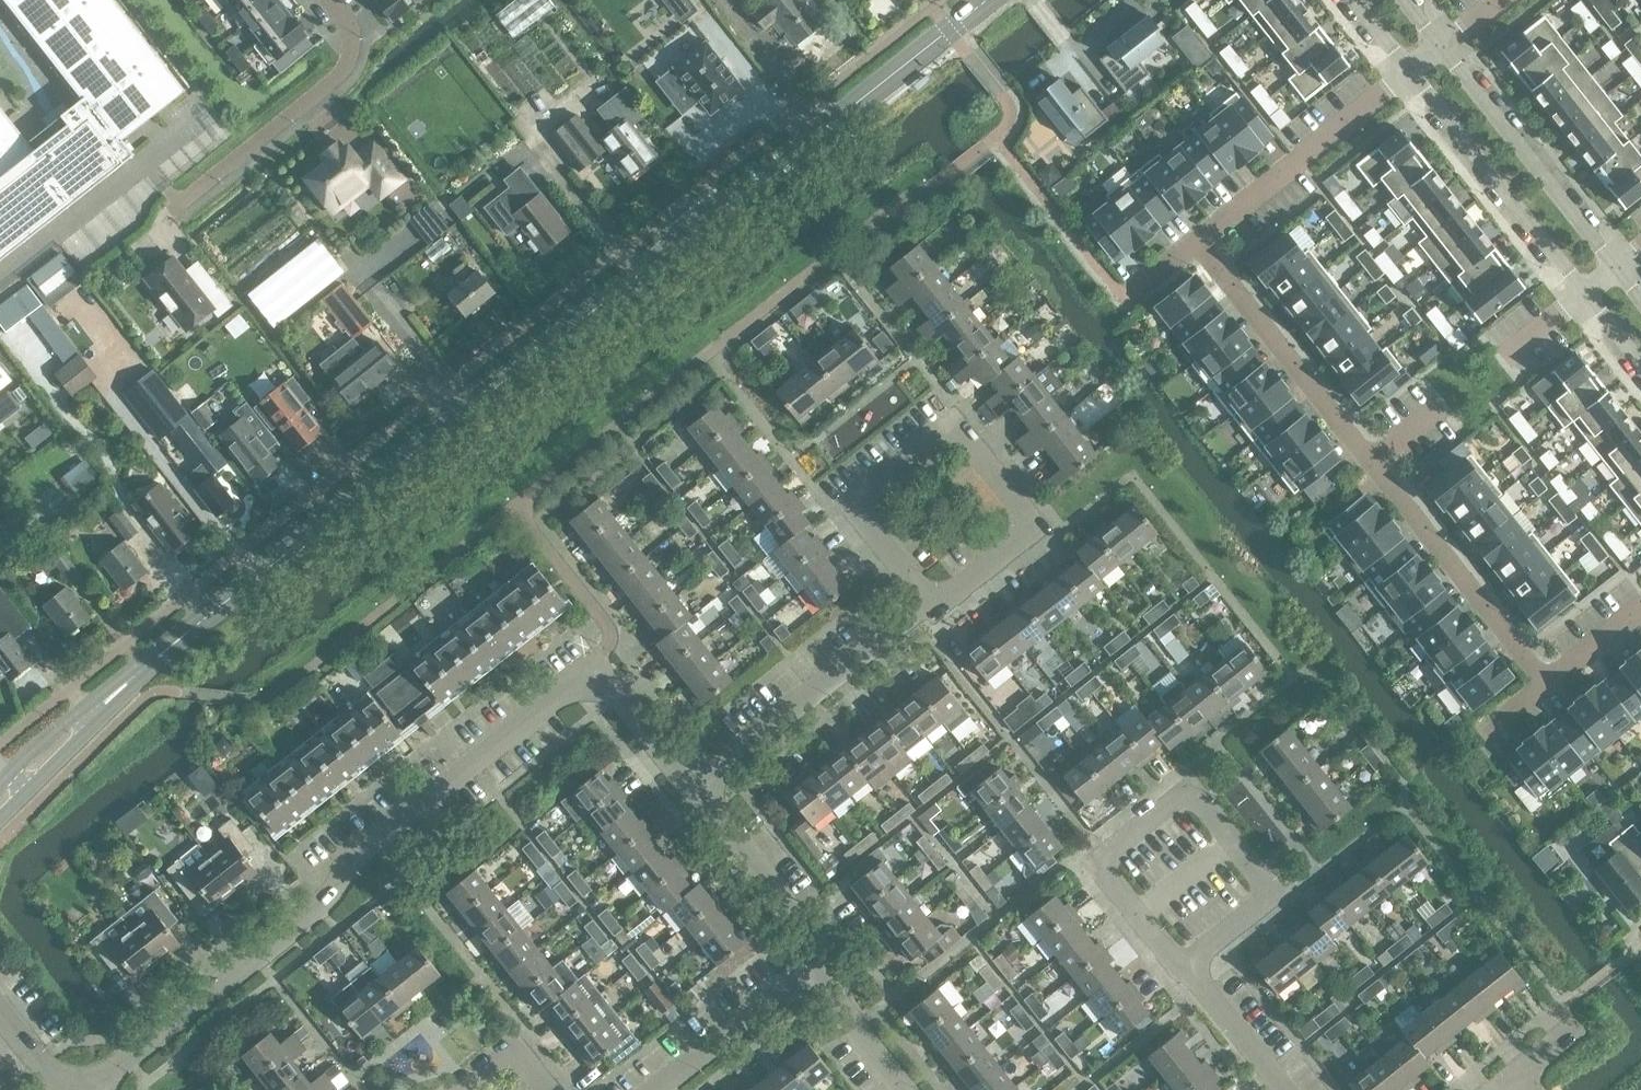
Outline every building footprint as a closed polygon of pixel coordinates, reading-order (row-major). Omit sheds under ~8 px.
[(121,0),(10,0),(86,96),(83,98),(30,140),(37,148),(31,152),(0,113),(0,260),(135,154),(123,139),(183,92),(158,61),(164,55),(121,0)] [(225,9),(236,0),(218,0),(225,9)] [(274,0),(236,0),(225,9),(240,27),(274,0)] [(292,15),(280,0),(274,0),(240,27),(240,28),(247,22),(261,39),(254,45),(255,46),(293,15),(293,14),(292,15)] [(377,2),(392,21),(419,0),(379,0),(377,2)] [(496,15),(514,37),(554,6),(550,0),(515,0),(496,15)] [(696,10),(688,0),(665,0),(671,7),(674,5),(685,18),(696,10)] [(802,0),(769,0),(751,14),(763,29),(776,19),(798,45),(822,24),(802,0)] [(1251,15),(1269,0),(1239,0),(1251,15)] [(1298,0),(1269,0),(1251,15),(1266,34),(1302,6),(1298,0)] [(1550,6),(1556,13),(1565,6),(1559,0),(1557,0),(1550,6)] [(1570,8),(1580,20),(1590,12),(1580,0),(1570,8)] [(1593,4),(1592,5),(1602,17),(1612,9),(1604,0),(1598,0),(1593,4)] [(1195,1),(1185,8),(1196,22),(1206,15),(1195,1)] [(1318,25),(1302,6),(1266,34),(1282,54),(1318,25)] [(205,25),(214,18),(206,8),(196,15),(205,25)] [(1612,9),(1602,17),(1611,29),(1621,21),(1612,9)] [(1590,32),(1599,24),(1590,12),(1580,20),(1590,32)] [(309,34),(293,15),(255,46),(270,65),(309,34)] [(1101,58),(1099,59),(1126,92),(1127,91),(1149,73),(1139,61),(1162,42),(1153,31),(1158,28),(1148,15),(1107,47),(1110,51),(1101,58)] [(1196,22),(1207,37),(1217,29),(1206,15),(1196,22)] [(1516,71),(1560,36),(1545,16),(1501,51),(1516,71)] [(205,25),(213,35),(222,28),(214,18),(205,25)] [(1187,25),(1172,37),(1196,68),(1212,56),(1187,25)] [(1289,79),(1333,45),(1318,25),(1282,54),(1296,72),(1288,79),(1289,79)] [(1576,55),(1560,36),(1516,71),(1532,90),(1576,55)] [(1633,56),(1640,50),(1640,46),(1633,36),(1624,43),(1633,56)] [(1621,51),(1611,39),(1601,47),(1611,59),(1621,51)] [(673,66),(711,114),(743,89),(706,41),(673,66)] [(234,62),(243,55),(235,44),(226,52),(234,62)] [(1219,51),(1229,64),(1239,56),(1229,44),(1219,51)] [(1349,64),(1333,45),(1289,79),(1305,99),(1349,64)] [(243,55),(234,62),(242,72),(252,65),(243,55)] [(1547,110),(1591,75),(1576,55),(1532,90),(1547,110)] [(1631,75),(1640,67),(1632,55),(1622,62),(1631,75)] [(1229,64),(1238,76),(1248,68),(1239,56),(1229,64)] [(1214,59),(1205,67),(1212,76),(1222,69),(1214,59)] [(1631,75),(1640,87),(1640,67),(1631,75)] [(1607,94),(1591,75),(1547,110),(1563,129),(1607,94)] [(1258,100),(1268,93),(1256,78),(1246,86),(1258,100)] [(1059,79),(1046,89),(1050,93),(1039,102),(1064,134),(1075,125),(1085,138),(1107,120),(1107,121),(1109,120),(1081,86),(1080,87),(1071,94),(1059,79)] [(1236,91),(1210,112),(1246,159),(1255,152),(1254,150),(1261,144),(1259,141),(1269,133),(1236,91)] [(1258,100),(1269,115),(1279,107),(1268,93),(1258,100)] [(1578,149),(1622,114),(1607,94),(1563,129),(1578,149)] [(1145,112),(1133,121),(1141,131),(1153,122),(1145,112)] [(1246,159),(1210,112),(1209,113),(1214,119),(1189,139),(1217,175),(1226,167),(1228,170),(1236,164),(1237,166),(1246,159)] [(579,172),(606,151),(577,113),(549,135),(579,172)] [(1594,168),(1629,140),(1615,122),(1623,115),(1622,114),(1578,149),(1594,168)] [(600,139),(630,177),(658,155),(628,116),(600,139)] [(1372,184),(1416,149),(1401,130),(1356,165),(1372,184)] [(1159,153),(1158,153),(1195,200),(1204,193),(1202,191),(1209,185),(1207,182),(1217,175),(1189,139),(1163,159),(1159,153)] [(1640,162),(1640,155),(1629,140),(1594,168),(1609,188),(1640,162)] [(407,184),(378,148),(360,162),(352,151),(348,154),(343,148),(327,160),(332,167),(311,184),(330,208),(346,195),(353,204),(374,188),(385,202),(407,184)] [(1386,203),(1387,204),(1431,169),(1416,149),(1372,184),(1373,185),(1381,179),(1395,196),(1386,203)] [(1195,200),(1158,153),(1132,174),(1165,215),(1175,208),(1177,211),(1184,205),(1186,207),(1195,200)] [(1051,162),(1038,172),(1049,187),(1062,176),(1051,162)] [(1609,188),(1624,208),(1640,194),(1640,162),(1609,188)] [(1387,204),(1403,223),(1447,188),(1431,169),(1387,204)] [(1156,223),(1165,215),(1132,174),(1107,193),(1143,240),(1152,233),(1151,231),(1158,226),(1156,223)] [(1333,195),(1342,208),(1352,200),(1343,188),(1333,195)] [(1418,242),(1418,243),(1462,208),(1447,188),(1403,223),(1404,225),(1412,218),(1426,236),(1418,242)] [(540,192),(513,213),(544,252),(569,231),(540,192)] [(1143,240),(1107,193),(1106,194),(1111,200),(1085,221),(1113,256),(1123,248),(1125,251),(1133,246),(1134,247),(1143,240)] [(461,195),(450,204),(463,220),(474,211),(461,195)] [(1342,208),(1352,220),(1362,212),(1352,200),(1342,208)] [(443,226),(426,205),(394,230),(414,255),(440,235),(436,231),(443,226)] [(1325,216),(1334,228),(1344,221),(1335,208),(1325,216)] [(1418,243),(1434,263),(1478,228),(1462,208),(1418,243)] [(1344,241),(1354,233),(1344,221),(1334,228),(1344,241)] [(1363,234),(1373,247),(1383,239),(1373,226),(1363,234)] [(331,228),(249,293),(275,327),(358,261),(331,228)] [(1478,228),(1434,263),(1449,282),(1493,247),(1478,228)] [(1249,263),(1265,283),(1309,249),(1308,248),(1302,253),(1287,233),(1283,236),(1281,233),(1269,242),(1271,245),(1249,263)] [(919,244),(890,266),(900,278),(886,289),(892,298),(938,261),(936,258),(932,261),(919,244)] [(1449,282),(1465,302),(1509,267),(1493,247),(1449,282)] [(1355,256),(1365,268),(1375,260),(1365,248),(1355,256)] [(1272,290),(1281,302),(1324,268),(1309,249),(1265,283),(1266,284),(1269,281),(1274,288),(1272,290)] [(1384,250),(1374,258),(1384,270),(1393,263),(1384,250)] [(62,253),(28,279),(50,307),(83,281),(62,253)] [(203,294),(185,271),(173,257),(146,278),(187,330),(213,309),(219,316),(232,305),(216,284),(203,294)] [(1384,272),(1375,260),(1365,268),(1374,280),(1384,272)] [(461,282),(448,292),(467,315),(494,293),(476,270),(473,272),(464,261),(452,270),(461,282)] [(950,283),(937,267),(940,264),(938,261),(892,298),(898,306),(912,294),(922,306),(950,283)] [(1403,275),(1393,263),(1384,270),(1393,283),(1403,275)] [(1509,267),(1465,302),(1480,321),(1524,286),(1509,267)] [(1293,312),(1299,320),(1340,288),(1324,268),(1281,302),(1291,314),(1293,312)] [(1200,315),(1216,302),(1195,275),(1156,306),(1177,332),(1200,315)] [(1404,286),(1414,298),(1424,291),(1414,278),(1404,286)] [(353,337),(354,338),(374,322),(342,283),(322,299),(353,337)] [(923,336),(965,303),(969,300),(967,297),(963,300),(950,283),(922,306),(931,317),(916,328),(923,336)] [(1376,291),(1386,303),(1395,296),(1386,283),(1376,291)] [(43,304),(27,284),(0,305),(0,324),(6,332),(43,304)] [(1299,320),(1315,339),(1355,307),(1340,288),(1299,320)] [(1020,292),(1012,298),(1018,306),(1026,299),(1020,292)] [(817,302),(810,293),(800,301),(807,310),(817,302)] [(981,322),(968,306),(971,303),(969,300),(965,303),(923,336),(930,345),(943,334),(953,345),(981,322)] [(1422,308),(1433,323),(1443,315),(1432,300),(1422,308)] [(797,318),(807,310),(800,301),(790,309),(797,318)] [(1216,302),(1200,315),(1177,332),(1197,358),(1191,363),(1238,326),(1231,317),(1229,319),(1216,302)] [(1412,326),(1421,319),(1412,306),(1402,314),(1412,326)] [(1318,349),(1328,361),(1371,327),(1355,307),(1315,339),(1321,347),(1318,349)] [(1433,323),(1445,337),(1455,330),(1443,315),(1433,323)] [(235,336),(248,326),(239,316),(226,326),(235,336)] [(994,339),(981,322),(953,345),(961,356),(948,367),(954,375),(1000,339),(998,337),(994,339)] [(1036,323),(1025,332),(1033,342),(1044,333),(1036,323)] [(761,332),(768,341),(778,333),(771,324),(761,332)] [(1241,366),(1257,354),(1243,337),(1245,335),(1238,326),(1191,363),(1212,389),(1241,366)] [(1342,380),(1343,381),(1386,346),(1379,351),(1365,333),(1371,328),(1371,327),(1328,361),(1337,373),(1340,371),(1345,378),(1342,380)] [(833,344),(856,372),(868,363),(871,368),(880,361),(854,328),(833,344)] [(916,330),(907,338),(913,345),(922,337),(916,330)] [(761,332),(750,340),(757,350),(768,341),(761,332)] [(348,362),(330,377),(352,403),(397,367),(376,340),(364,350),(354,338),(353,337),(338,350),(348,362)] [(990,379),(1020,355),(1019,354),(1011,361),(999,345),(1002,342),(1000,339),(954,375),(961,384),(974,372),(984,384),(990,379)] [(814,359),(840,393),(848,386),(845,381),(856,372),(833,344),(814,359)] [(1379,385),(1387,396),(1411,377),(1402,365),(1401,365),(1386,346),(1343,381),(1359,401),(1379,385)] [(1546,405),(1547,407),(1592,372),(1576,352),(1540,381),(1555,399),(1546,405)] [(1257,354),(1241,366),(1212,389),(1232,415),(1279,378),(1272,369),(1270,370),(1257,354)] [(73,394),(97,376),(81,355),(57,374),(73,394)] [(1033,372),(1020,355),(990,379),(999,390),(985,401),(992,409),(1035,375),(1039,372),(1036,369),(1033,372)] [(794,374),(817,403),(828,394),(832,399),(840,393),(814,359),(794,374)] [(12,380),(0,364),(0,389),(12,380)] [(186,476),(195,487),(217,515),(234,502),(213,474),(227,464),(152,369),(123,393),(160,439),(170,432),(198,467),(186,476)] [(1039,372),(1035,375),(992,409),(998,417),(1012,406),(1021,418),(1051,394),(1037,378),(1041,375),(1039,372)] [(1547,407),(1563,426),(1607,391),(1592,372),(1547,407)] [(774,390),(801,423),(809,417),(806,412),(817,403),(794,374),(774,390)] [(1281,418),(1297,405),(1284,388),(1286,387),(1279,378),(1232,415),(1253,440),(1281,418)] [(284,383),(281,386),(254,407),(272,430),(280,423),(301,449),(323,432),(284,383)] [(1572,421),(1587,439),(1623,411),(1607,391),(1563,426),(1564,427),(1572,421)] [(20,407),(8,392),(0,398),(0,422),(20,407)] [(1023,448),(1066,414),(1069,411),(1067,408),(1064,411),(1051,394),(1021,418),(1030,429),(1017,440),(1023,448)] [(277,442),(280,445),(281,444),(247,401),(235,410),(241,417),(220,434),(231,449),(229,450),(235,457),(237,456),(258,483),(263,479),(265,482),(278,472),(276,468),(280,465),(268,449),(277,442)] [(203,403),(192,412),(206,429),(217,419),(203,403)] [(716,404),(687,427),(703,447),(736,421),(730,412),(725,416),(716,404)] [(1297,405),(1281,418),(1253,440),(1273,466),(1320,429),(1312,420),(1311,422),(1297,405)] [(1518,430),(1528,422),(1518,410),(1508,418),(1518,430)] [(1052,457),(1081,433),(1068,417),(1072,414),(1069,411),(1066,414),(1023,448),(1030,457),(1043,445),(1052,457)] [(1623,411),(1587,439),(1602,459),(1638,430),(1623,411)] [(742,429),(736,421),(703,447),(718,467),(747,444),(738,432),(742,429)] [(46,422),(33,431),(42,443),(54,434),(46,422)] [(1518,430),(1528,442),(1537,434),(1528,422),(1518,430)] [(1322,470),(1338,458),(1330,447),(1325,440),(1327,438),(1320,429),(1273,466),(1294,493),(1301,487),(1322,470)] [(1609,485),(1640,460),(1640,434),(1638,430),(1602,459),(1617,477),(1608,484),(1609,485)] [(1095,451),(1081,433),(1052,457),(1061,468),(1048,479),(1054,488),(1101,451),(1098,448),(1095,451)] [(1426,487),(1442,507),(1486,472),(1471,454),(1471,453),(1462,441),(1438,460),(1446,471),(1426,487)] [(756,455),(747,444),(718,467),(734,486),(767,460),(761,452),(756,455)] [(1531,457),(1521,445),(1511,452),(1521,465),(1531,457)] [(50,478),(72,460),(61,446),(39,464),(50,478)] [(1539,456),(1549,469),(1559,461),(1549,449),(1539,456)] [(86,459),(61,478),(77,500),(103,480),(86,459)] [(656,468),(664,478),(673,471),(665,460),(656,468)] [(774,468),(767,460),(734,486),(749,506),(778,483),(770,472),(774,468)] [(1625,505),(1640,492),(1640,460),(1609,485),(1625,505)] [(1315,505),(1336,488),(1322,470),(1301,487),(1315,505)] [(673,471),(664,478),(672,489),(681,481),(673,471)] [(651,472),(650,472),(642,479),(650,489),(659,482),(651,472)] [(1449,514),(1458,526),(1501,492),(1486,472),(1442,507),(1443,508),(1446,505),(1451,512),(1449,514)] [(1559,493),(1569,485),(1559,472),(1549,480),(1559,493)] [(1548,487),(1539,477),(1538,475),(1528,483),(1538,495),(1548,487)] [(160,482),(133,503),(171,552),(198,531),(160,482)] [(659,482),(650,489),(658,499),(667,492),(659,482)] [(787,494),(778,483),(749,506),(765,526),(798,499),(792,491),(787,494)] [(1569,485),(1559,493),(1569,505),(1579,497),(1569,485)] [(1558,511),(1567,504),(1558,491),(1548,499),(1558,511)] [(1470,536),(1476,544),(1511,516),(1496,498),(1502,493),(1501,492),(1458,526),(1468,538),(1470,536)] [(1625,505),(1640,524),(1640,523),(1640,492),(1625,505)] [(1375,504),(1367,494),(1322,529),(1343,555),(1390,518),(1383,509),(1381,511),(1375,504)] [(599,497),(570,520),(579,531),(575,535),(582,544),(615,517),(599,497)] [(773,550),(809,522),(800,511),(805,508),(798,499),(765,526),(779,544),(773,550)] [(1125,512),(1115,520),(1138,549),(1158,533),(1135,503),(1132,499),(1121,507),(1125,512)] [(687,507),(695,517),(704,510),(696,500),(687,507)] [(1580,508),(1590,521),(1600,513),(1590,500),(1580,508)] [(1577,516),(1574,512),(1567,504),(1558,511),(1567,524),(1577,516)] [(128,541),(139,531),(121,508),(109,517),(128,541)] [(712,520),(704,510),(695,517),(703,528),(712,520)] [(673,518),(681,528),(690,521),(682,511),(673,518)] [(1476,544),(1492,563),(1532,531),(1525,535),(1511,516),(1476,544)] [(615,517),(582,544),(588,552),(592,548),(602,559),(631,537),(615,517)] [(1392,558),(1408,546),(1395,529),(1397,527),(1390,518),(1343,555),(1364,581),(1392,558)] [(1119,564),(1138,549),(1115,520),(1105,528),(1101,523),(1092,531),(1119,564)] [(689,539),(698,531),(690,521),(681,528),(689,539)] [(810,523),(809,522),(773,550),(789,570),(822,544),(815,536),(811,539),(803,528),(810,523)] [(1601,535),(1611,547),(1621,540),(1611,527),(1601,535)] [(1599,543),(1589,530),(1579,538),(1589,550),(1599,543)] [(1100,580),(1119,564),(1092,531),(1083,538),(1087,544),(1077,552),(1104,586),(1105,586),(1100,580)] [(1495,573),(1505,585),(1548,551),(1532,531),(1492,563),(1498,571),(1495,573)] [(631,537),(602,559),(611,571),(606,574),(613,582),(646,556),(631,537)] [(727,539),(718,546),(726,556),(735,549),(727,539)] [(123,540),(100,559),(124,589),(148,571),(123,540)] [(1611,547),(1620,560),(1630,552),(1621,540),(1611,547)] [(1589,550),(1598,562),(1608,555),(1599,543),(1589,550)] [(829,553),(822,544),(789,570),(804,589),(833,567),(825,556),(829,553)] [(1408,546),(1392,558),(1364,581),(1384,607),(1431,570),(1424,561),(1422,562),(1408,546)] [(743,560),(735,549),(726,556),(734,567),(743,560)] [(704,557),(712,567),(721,560),(713,550),(704,557)] [(1519,604),(1520,605),(1563,570),(1548,551),(1505,585),(1514,597),(1516,595),(1522,602),(1519,604)] [(72,585),(84,576),(65,552),(53,561),(72,585)] [(1067,563),(1059,569),(1085,601),(1104,586),(1077,552),(1077,553),(1081,558),(1070,567),(1067,563)] [(646,556),(613,582),(619,591),(624,587),(633,598),(662,576),(646,556)] [(729,571),(721,560),(712,567),(720,577),(729,571)] [(411,664),(440,700),(565,602),(536,566),(411,664)] [(842,578),(833,567),(804,589),(820,609),(853,583),(846,575),(842,578)] [(1054,580),(1043,589),(1065,617),(1085,601),(1059,569),(1050,576),(1054,580)] [(1433,610),(1449,597),(1436,580),(1438,579),(1431,570),(1384,607),(1404,632),(1433,610)] [(1579,591),(1563,570),(1520,605),(1536,625),(1558,608),(1560,611),(1572,601),(1569,598),(1579,591)] [(662,576),(633,598),(641,609),(637,613),(644,621),(677,595),(662,576)] [(1199,584),(1192,576),(1182,584),(1188,593),(1199,584)] [(751,583),(742,591),(750,601),(759,593),(751,583)] [(0,679),(5,675),(9,681),(33,662),(13,637),(30,623),(0,586),(0,679)] [(65,587),(43,604),(68,634),(89,618),(65,587)] [(1028,594),(1020,600),(1045,632),(1065,617),(1043,589),(1031,598),(1028,594)] [(1203,589),(1192,598),(1199,607),(1210,598),(1203,589)] [(750,601),(758,611),(767,604),(759,593),(750,601)] [(728,601),(736,612),(745,605),(737,594),(728,601)] [(677,595),(644,621),(650,630),(655,626),(663,637),(656,642),(657,643),(693,615),(677,595)] [(1449,597),(1433,610),(1404,632),(1405,633),(1411,628),(1430,653),(1424,658),(1425,658),(1471,621),(1464,612),(1462,614),(1449,597)] [(1160,616),(1170,608),(1163,599),(1153,607),(1160,616)] [(1015,611),(1004,620),(1026,647),(1045,632),(1020,600),(1011,607),(1015,611)] [(753,615),(745,605),(736,612),(744,622),(753,615)] [(1160,616),(1153,607),(1142,615),(1149,624),(1160,616)] [(1181,622),(1173,613),(1163,622),(1170,631),(1181,622)] [(693,615),(657,643),(666,654),(661,658),(668,666),(701,640),(686,621),(693,616),(693,615)] [(989,625),(981,631),(1006,663),(1026,647),(1004,620),(992,629),(989,625)] [(1474,661),(1490,649),(1476,632),(1478,630),(1471,621),(1425,658),(1445,684),(1474,661)] [(1170,631),(1163,622),(1153,629),(1160,638),(1170,631)] [(791,634),(782,623),(773,630),(781,641),(791,634)] [(1121,647),(1131,639),(1124,630),(1114,638),(1121,647)] [(964,651),(986,679),(1006,663),(981,631),(972,638),(976,642),(964,651)] [(1224,657),(1247,686),(1257,678),(1260,683),(1271,675),(1267,670),(1238,633),(1218,649),(1224,657)] [(768,652),(777,645),(768,634),(759,641),(768,652)] [(1121,647),(1114,638),(1103,646),(1110,655),(1121,647)] [(701,640),(668,666),(674,674),(679,670),(688,682),(717,659),(701,640)] [(1142,653),(1135,644),(1124,652),(1132,661),(1142,653)] [(1490,649),(1474,661),(1445,684),(1466,711),(1511,675),(1490,649)] [(394,652),(386,658),(396,670),(403,664),(394,652)] [(1132,661),(1124,652),(1114,660),(1121,669),(1132,661)] [(1612,674),(1613,675),(1612,675),(1640,712),(1640,659),(1636,652),(1627,659),(1628,661),(1612,674)] [(1204,673),(1231,707),(1240,699),(1237,694),(1247,686),(1224,657),(1213,666),(1208,660),(1199,667),(1204,673)] [(396,670),(386,658),(379,664),(388,676),(396,670)] [(717,659),(688,682),(697,693),(692,697),(699,706),(733,679),(717,659)] [(1074,669),(1081,678),(1092,670),(1085,661),(1074,669)] [(388,676),(379,664),(372,670),(381,682),(388,676)] [(406,669),(399,675),(408,686),(415,680),(406,669)] [(1074,669),(1064,677),(1071,686),(1081,678),(1074,669)] [(373,687),(381,682),(372,670),(364,676),(373,687)] [(1185,688),(1208,717),(1218,709),(1222,714),(1231,707),(1204,673),(1185,688)] [(399,675),(392,680),(401,691),(408,686),(399,675)] [(913,684),(944,722),(951,731),(970,716),(963,707),(937,675),(927,683),(922,677),(913,684)] [(1086,682),(1093,692),(1103,684),(1096,675),(1094,676),(1086,682)] [(1602,682),(1595,688),(1593,686),(1584,693),(1616,734),(1640,714),(1640,712),(1612,675),(1612,676),(1611,675),(1602,682)] [(393,697),(401,691),(392,680),(384,686),(393,697)] [(408,686),(417,697),(424,691),(415,680),(408,686)] [(1093,692),(1086,682),(1075,691),(1082,700),(1093,692)] [(951,731),(944,722),(913,684),(905,691),(909,697),(900,705),(925,737),(943,723),(950,732),(951,731)] [(377,692),(386,703),(393,697),(384,686),(377,692)] [(409,702),(417,697),(408,686),(401,691),(409,702)] [(1165,703),(1192,737),(1201,729),(1198,725),(1208,717),(1185,688),(1165,703)] [(402,708),(409,702),(401,691),(393,697),(402,708)] [(1035,700),(1042,709),(1053,701),(1045,692),(1035,700)] [(1561,715),(1561,716),(1591,754),(1616,734),(1584,693),(1575,700),(1577,702),(1561,715)] [(247,794),(275,831),(400,732),(371,696),(247,794)] [(428,696),(422,700),(433,714),(439,710),(428,696)] [(394,714),(402,708),(393,697),(386,703),(394,714)] [(416,705),(427,719),(433,714),(422,700),(416,705)] [(1042,709),(1035,700),(1025,709),(1032,718),(1042,709)] [(1140,713),(1163,741),(1168,749),(1179,740),(1182,745),(1192,737),(1165,703),(1147,718),(1141,711),(1140,713)] [(1345,715),(1337,704),(1328,712),(1336,722),(1345,715)] [(416,705),(410,710),(421,724),(427,719),(416,705)] [(933,747),(925,737),(900,705),(889,713),(885,707),(876,714),(906,751),(915,762),(933,747)] [(1063,715),(1056,706),(1046,714),(1053,723),(1063,715)] [(1016,708),(1003,719),(1013,732),(1026,722),(1016,708)] [(421,724),(410,710),(404,714),(415,728),(421,724)] [(1153,749),(1163,741),(1140,713),(1121,728),(1148,761),(1157,754),(1153,749)] [(409,733),(415,728),(404,714),(398,719),(409,733)] [(915,762),(906,751),(876,714),(868,720),(873,726),(863,734),(896,776),(915,762)] [(1046,714),(1036,722),(1043,731),(1053,723),(1046,714)] [(1345,715),(1336,722),(1345,732),(1354,725),(1345,715)] [(1591,754),(1561,716),(1560,717),(1559,716),(1543,728),(1542,727),(1533,734),(1570,780),(1565,774),(1591,754)] [(1268,760),(1276,770),(1305,747),(1289,727),(1255,753),(1263,763),(1268,760)] [(1101,743),(1124,772),(1134,764),(1138,769),(1148,761),(1121,728),(1101,743)] [(839,743),(869,781),(878,791),(896,776),(863,734),(852,742),(848,736),(839,743)] [(1509,756),(1510,757),(1509,758),(1543,801),(1570,780),(1533,734),(1524,741),(1525,743),(1518,748),(1509,756)] [(825,764),(851,795),(869,781),(839,743),(831,750),(835,756),(825,764)] [(969,754),(976,762),(989,751),(983,743),(969,754)] [(1082,759),(1109,792),(1118,785),(1114,780),(1124,772),(1101,743),(1082,759)] [(1376,754),(1368,743),(1359,751),(1367,761),(1376,754)] [(1287,793),(1320,766),(1305,747),(1276,770),(1283,780),(1279,783),(1287,793)] [(976,762),(969,754),(954,766),(961,774),(976,762)] [(1376,754),(1367,761),(1375,772),(1384,765),(1376,754)] [(1084,802),(1094,794),(1099,800),(1109,792),(1082,759),(1062,775),(1084,802)] [(802,773),(832,810),(851,795),(825,764),(815,772),(811,766),(802,773)] [(1307,809),(1336,786),(1320,766),(1287,793),(1294,802),(1299,799),(1307,809)] [(986,811),(1015,788),(1021,782),(1014,774),(1008,779),(999,767),(986,778),(978,769),(956,786),(964,796),(970,791),(986,811)] [(608,781),(599,770),(570,793),(586,813),(620,787),(613,778),(608,781)] [(932,784),(939,792),(953,781),(946,772),(932,784)] [(788,794),(813,826),(832,810),(802,773),(794,779),(799,785),(788,794)] [(939,792),(932,784),(917,796),(924,803),(939,792)] [(1352,806),(1336,786),(1307,809),(1315,819),(1311,823),(1318,833),(1352,806)] [(626,795),(620,787),(586,813),(601,833),(631,810),(621,798),(626,795)] [(1031,807),(1015,788),(986,811),(1001,831),(1031,807)] [(1597,789),(1587,796),(1596,807),(1605,799),(1597,789)] [(902,821),(916,810),(909,802),(895,813),(902,821)] [(137,805),(115,822),(126,836),(148,819),(137,805)] [(1046,827),(1031,807),(1001,831),(1017,850),(1046,827)] [(639,821),(631,810),(601,833),(617,852),(651,826),(644,817),(639,821)] [(902,821),(895,813),(880,825),(887,833),(902,821)] [(803,817),(789,827),(825,874),(840,863),(832,851),(827,855),(807,830),(811,827),(803,817)] [(218,828),(226,839),(208,853),(200,843),(199,844),(235,889),(258,871),(244,855),(255,847),(232,818),(218,828)] [(1640,833),(1632,823),(1620,832),(1640,859),(1640,832),(1640,833)] [(938,832),(946,843),(955,836),(946,825),(938,832)] [(657,834),(651,826),(617,852),(632,872),(661,849),(653,838),(657,834)] [(1062,847),(1046,827),(1017,850),(1025,861),(1023,875),(1030,883),(1057,861),(1052,855),(1062,847)] [(1429,862),(1403,828),(1393,837),(1396,841),(1386,849),(1409,878),(1429,862)] [(545,829),(536,836),(544,847),(553,840),(545,829)] [(858,842),(865,850),(879,839),(872,831),(858,842)] [(1620,832),(1608,842),(1616,852),(1596,868),(1598,870),(1594,873),(1605,886),(1608,883),(1626,905),(1640,894),(1640,880),(1635,872),(1640,867),(1640,859),(1620,832)] [(916,841),(927,855),(935,849),(924,835),(916,841)] [(963,846),(955,836),(946,843),(954,853),(963,846)] [(531,840),(530,841),(522,848),(530,858),(539,851),(531,840)] [(544,847),(552,857),(561,850),(553,840),(544,847)] [(865,850),(858,842),(843,854),(849,862),(865,850)] [(1541,869),(1557,857),(1545,842),(1530,853),(1541,869)] [(213,907),(235,889),(199,844),(167,869),(190,898),(200,891),(213,907)] [(670,860),(661,849),(632,872),(648,891),(681,865),(675,856),(670,860)] [(938,870),(946,863),(935,849),(927,855),(938,870)] [(1386,849),(1376,857),(1373,853),(1363,860),(1390,894),(1409,878),(1386,849)] [(547,861),(539,851),(530,858),(538,868),(547,861)] [(146,860),(133,870),(141,881),(154,871),(146,860)] [(898,879),(883,860),(851,885),(860,896),(855,901),(860,908),(898,879)] [(1363,860),(1354,868),(1357,872),(1347,880),(1370,909),(1390,894),(1363,860)] [(977,864),(969,871),(977,882),(986,875),(977,864)] [(688,873),(681,865),(648,891),(663,911),(700,882),(699,881),(692,887),(683,877),(688,873)] [(475,869),(447,891),(456,903),(452,906),(459,915),(491,889),(475,869)] [(576,869),(567,876),(575,886),(584,879),(576,869)] [(945,878),(956,893),(964,886),(953,872),(945,878)] [(994,885),(987,876),(986,875),(977,882),(985,892),(994,885)] [(592,889),(584,879),(575,886),(583,896),(592,889)] [(898,879),(860,908),(866,916),(872,911),(881,922),(912,897),(898,879)] [(570,890),(562,880),(553,887),(561,897),(570,890)] [(1347,880),(1337,888),(1334,884),(1324,891),(1350,924),(1370,909),(1347,880)] [(709,893),(700,882),(663,911),(664,912),(671,906),(686,925),(719,898),(713,890),(709,893)] [(976,901),(964,886),(956,893),(968,907),(976,901)] [(507,908),(491,889),(459,915),(465,923),(469,919),(478,931),(507,908)] [(155,890),(141,900),(122,916),(158,961),(181,944),(168,927),(178,919),(155,890)] [(570,890),(561,897),(569,908),(579,900),(570,890)] [(1324,891),(1315,899),(1318,903),(1308,911),(1336,947),(1337,946),(1332,939),(1350,924),(1324,891)] [(1054,895),(1026,918),(1042,938),(1075,911),(1069,903),(1064,907),(1054,895)] [(912,897),(881,922),(890,933),(884,938),(890,945),(927,916),(912,897)] [(726,907),(719,898),(686,925),(701,944),(731,921),(722,910),(726,907)] [(1452,911),(1445,902),(1435,911),(1442,920),(1452,911)] [(380,917),(373,908),(363,916),(370,925),(380,917)] [(507,908),(478,931),(487,942),(483,946),(489,954),(522,928),(507,908)] [(606,925),(615,918),(606,908),(598,915),(606,925)] [(1075,911),(1042,938),(1057,957),(1086,934),(1077,923),(1082,919),(1075,911)] [(1308,911),(1307,911),(1312,918),(1303,925),(1300,921),(1290,929),(1317,962),(1336,947),(1308,911)] [(1442,920),(1435,911),(1425,919),(1432,928),(1442,920)] [(136,979),(158,961),(122,916),(90,941),(113,971),(123,963),(136,979)] [(363,916),(352,925),(359,934),(370,925),(363,916)] [(937,928),(927,916),(890,945),(896,953),(902,948),(911,960),(925,949),(933,959),(961,938),(950,925),(943,923),(937,928)] [(1446,924),(1453,933),(1463,925),(1456,916),(1446,924)] [(614,935),(623,928),(615,918),(606,925),(614,935)] [(601,929),(593,919),(584,926),(592,936),(601,929)] [(1396,920),(1386,929),(1396,942),(1396,941),(1406,933),(1404,931),(1396,920)] [(740,932),(731,921),(701,944),(717,964),(751,938),(744,929),(740,932)] [(1436,933),(1443,942),(1453,933),(1446,924),(1436,933)] [(522,928),(489,954),(496,963),(501,959),(509,970),(538,947),(522,928)] [(600,947),(609,939),(601,929),(592,936),(600,947)] [(1290,929),(1281,936),(1284,941),(1274,949),(1297,978),(1317,962),(1290,929)] [(1396,941),(1396,942),(1403,951),(1413,942),(1406,933),(1396,941)] [(1107,950),(1101,943),(1096,947),(1086,934),(1057,957),(1073,977),(1094,960),(1107,950)] [(378,937),(367,945),(375,955),(386,947),(378,937)] [(1452,937),(1444,943),(1452,953),(1460,947),(1452,937)] [(341,948),(334,939),(323,948),(331,956),(341,948)] [(644,941),(635,948),(644,959),(653,952),(644,941)] [(1393,959),(1403,951),(1396,942),(1386,950),(1393,959)] [(444,978),(417,944),(397,960),(420,989),(431,980),(435,985),(444,978)] [(1013,944),(1003,952),(1011,962),(1021,954),(1013,944)] [(659,946),(653,952),(661,962),(667,957),(659,946)] [(538,947),(509,970),(518,981),(514,985),(520,993),(553,967),(538,947)] [(1417,947),(1407,955),(1414,964),(1424,956),(1417,947)] [(323,948),(313,956),(321,964),(331,956),(323,948)] [(1277,994),(1297,978),(1274,949),(1264,957),(1261,952),(1250,960),(1277,994)] [(1107,950),(1094,960),(1073,977),(1088,996),(1117,973),(1109,963),(1114,959),(1107,950)] [(1525,984),(1499,950),(1479,966),(1502,995),(1512,987),(1516,992),(1525,984)] [(661,962),(653,952),(644,959),(652,969),(661,962)] [(622,960),(630,970),(639,963),(631,953),(622,960)] [(1001,953),(993,960),(992,960),(1000,971),(1010,963),(1001,953)] [(1407,955),(1397,964),(1404,973),(1414,964),(1407,955)] [(420,989),(397,960),(378,975),(369,963),(368,964),(404,1009),(412,1003),(409,998),(420,989)] [(540,1009),(576,981),(585,974),(585,973),(578,979),(562,960),(553,967),(520,993),(527,1002),(532,998),(540,1009)] [(638,980),(647,973),(639,963),(630,970),(638,980)] [(1018,974),(1010,963),(1000,971),(1009,981),(1018,974)] [(396,1016),(404,1009),(368,964),(349,979),(381,1020),(392,1011),(396,1016)] [(996,974),(988,964),(978,971),(986,982),(996,974)] [(1367,964),(1357,973),(1364,982),(1374,973),(1367,964)] [(1486,1015),(1495,1008),(1492,1003),(1502,995),(1479,966),(1459,982),(1486,1015)] [(1137,989),(1131,981),(1126,985),(1117,973),(1088,996),(1103,1015),(1137,989)] [(1347,981),(1354,990),(1364,982),(1357,973),(1347,981)] [(585,974),(576,981),(540,1009),(541,1010),(548,1004),(556,1015),(552,1018),(559,1026),(591,1000),(600,993),(585,974)] [(995,992),(1004,985),(996,974),(986,982),(995,992)] [(1378,978),(1368,986),(1375,995),(1385,987),(1378,978)] [(338,1007),(365,1040),(373,1034),(369,1029),(381,1020),(349,979),(348,980),(358,992),(338,1007)] [(675,981),(667,988),(675,999),(684,992),(675,981)] [(661,1010),(670,1003),(662,992),(655,982),(645,989),(661,1010)] [(694,1004),(707,994),(697,982),(684,992),(694,1004)] [(1463,1026),(1473,1018),(1476,1023),(1486,1015),(1459,982),(1440,997),(1463,1026)] [(1368,986),(1357,995),(1365,1004),(1375,995),(1368,986)] [(910,1010),(919,1022),(915,1025),(921,1034),(960,1003),(953,995),(947,999),(938,987),(910,1010)] [(1137,989),(1103,1015),(1120,1036),(1148,1012),(1139,1001),(1144,997),(1137,989)] [(1032,992),(1023,999),(1031,1009),(1040,1002),(1032,992)] [(600,993),(591,1000),(559,1026),(565,1035),(569,1032),(578,1043),(606,1020),(616,1012),(600,993)] [(1446,1046),(1456,1039),(1453,1034),(1463,1026),(1440,997),(1420,1013),(1446,1046)] [(1049,1013),(1040,1002),(1031,1009),(1040,1020),(1049,1013)] [(1330,1020),(1341,1011),(1333,1002),(1323,1011),(1330,1020)] [(921,1034),(928,1042),(932,1038),(941,1050),(970,1027),(961,1016),(966,1011),(960,1003),(921,1034)] [(1009,1010),(1018,1021),(1027,1013),(1019,1003),(1009,1010)] [(1330,1020),(1323,1011),(1313,1019),(1320,1027),(1330,1020)] [(616,1012),(606,1020),(578,1043),(587,1054),(583,1057),(590,1066),(606,1053),(615,1064),(641,1044),(616,1012)] [(1026,1031),(1035,1024),(1027,1013),(1018,1021),(1026,1031)] [(1429,1064),(1430,1064),(1424,1057),(1434,1049),(1437,1054),(1446,1046),(1420,1013),(1401,1028),(1429,1064)] [(1334,1024),(1341,1033),(1352,1025),(1344,1016),(1334,1024)] [(1334,1024),(1324,1032),(1331,1041),(1341,1033),(1334,1024)] [(941,1050),(950,1061),(946,1064),(952,1073),(985,1046),(970,1027),(941,1050)] [(1413,1084),(1422,1077),(1419,1072),(1429,1064),(1401,1028),(1400,1029),(1405,1036),(1387,1051),(1413,1084)] [(1177,1032),(1147,1056),(1163,1076),(1192,1053),(1184,1043),(1188,1039),(1180,1030),(1177,1032)] [(1063,1031),(1054,1038),(1062,1048),(1071,1041),(1063,1031)] [(254,1078),(299,1042),(292,1033),(279,1044),(270,1032),(241,1055),(255,1072),(251,1074),(254,1078)] [(1080,1052),(1071,1041),(1062,1048),(1071,1059),(1080,1052)] [(301,1072),(293,1061),(306,1051),(299,1042),(254,1078),(256,1080),(259,1077),(269,1089),(278,1089),(301,1072)] [(793,1047),(785,1054),(812,1087),(831,1071),(809,1042),(797,1052),(793,1047)] [(1041,1049),(1048,1060),(1057,1052),(1050,1042),(1041,1049)] [(952,1073),(959,1081),(963,1077),(972,1089),(1001,1066),(985,1046),(952,1073)] [(1400,1087),(1402,1089),(1406,1089),(1413,1084),(1387,1051),(1367,1066),(1386,1089),(1396,1089),(1400,1087)] [(1066,1063),(1057,1052),(1048,1060),(1057,1070),(1066,1063)] [(1163,1076),(1174,1089),(1186,1089),(1212,1069),(1205,1060),(1200,1064),(1192,1053),(1163,1076)] [(769,1074),(782,1089),(808,1089),(812,1087),(785,1054),(777,1060),(780,1065),(769,1074)] [(973,1089),(1010,1089),(1016,1085),(1001,1066),(972,1089),(973,1089)] [(1353,1089),(1386,1089),(1367,1066),(1347,1082),(1353,1089)] [(1186,1089),(1221,1089),(1215,1083),(1220,1079),(1212,1069),(1186,1089)] [(330,1081),(323,1072),(310,1083),(301,1072),(278,1089),(318,1089),(330,1081)] [(746,1085),(750,1089),(782,1089),(769,1074),(758,1083),(754,1078),(746,1085)] [(330,1081),(318,1089),(336,1089),(337,1089),(330,1081)] [(1016,1085),(1010,1089),(1028,1089),(1029,1089),(1022,1081),(1016,1085)] [(1115,1081),(1105,1089),(1106,1089),(1121,1089),(1115,1081)]
